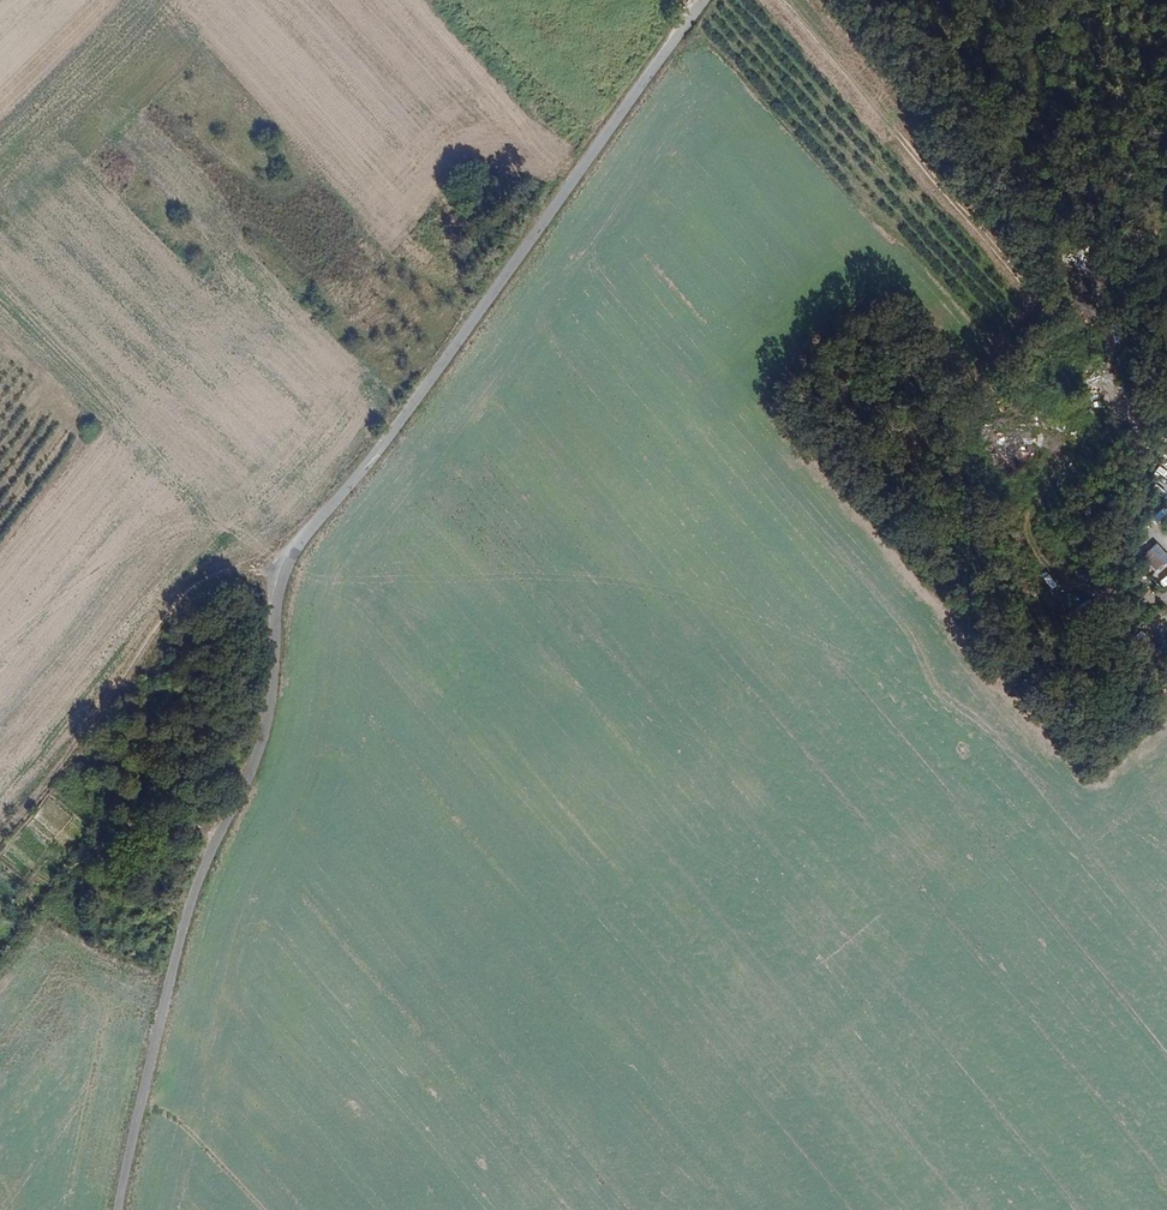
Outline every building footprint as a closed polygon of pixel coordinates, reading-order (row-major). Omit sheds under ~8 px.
[(1144,558),(1159,571),(1166,562),(1166,553),(1156,544),(1144,558)]
